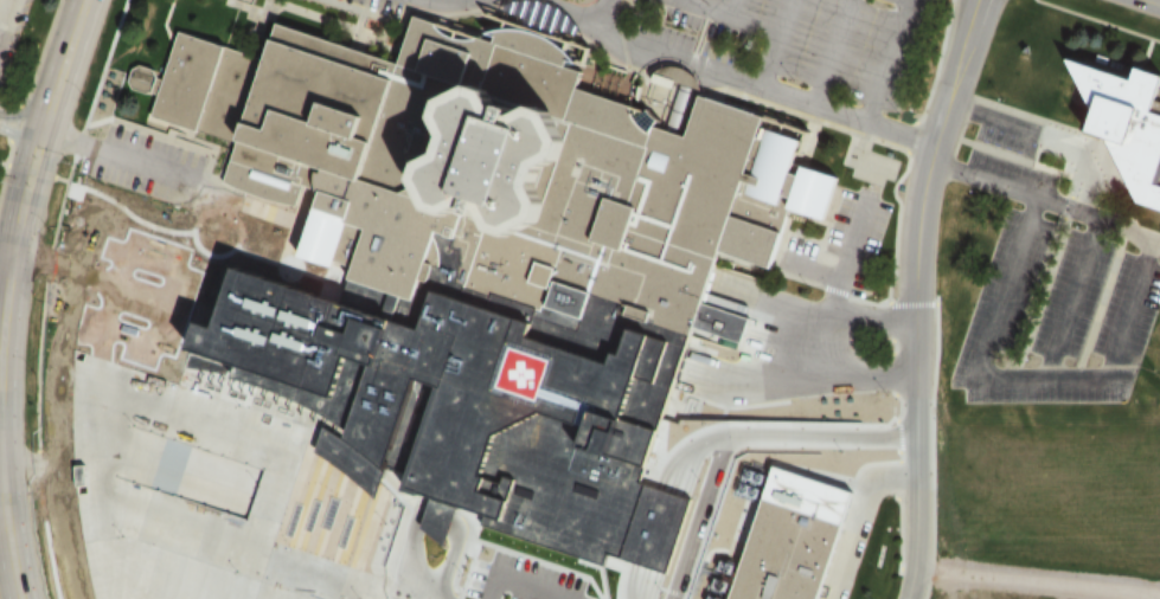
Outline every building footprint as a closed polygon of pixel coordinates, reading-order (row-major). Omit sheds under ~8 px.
[(174,30),(169,43),(160,69),(140,65),(128,69),(123,80),(130,91),(145,95),(154,91),(146,116),(232,146),(222,181),(263,200),(297,210),(305,188),(316,192),(303,233),(295,260),(374,288),(422,304),(450,215),(462,219),(454,250),(462,251),(461,273),(454,288),(544,315),(557,282),(639,307),(633,317),(703,340),(720,284),(731,251),(783,268),(796,231),(788,227),(794,210),(831,223),(848,176),(812,165),(825,130),(707,94),(701,80),(687,67),(671,65),(654,71),(639,88),(636,110),(587,90),(594,71),(583,65),(570,50),(552,34),(517,28),(482,37),(417,11),(399,63),(277,22),(264,60),(174,30)] [(1137,67),(1159,76),(1159,86),(1159,91),(1159,92),(1159,211),(1139,204),(1066,60),(1133,80),(1137,67)] [(160,474),(164,462),(173,465),(204,365),(190,360),(198,333),(212,337),(239,255),(278,268),(254,348),(264,352),(257,375),(243,371),(212,470),(182,462),(177,478),(160,474)] [(736,598),(826,598),(851,526),(770,498),(736,598)]
